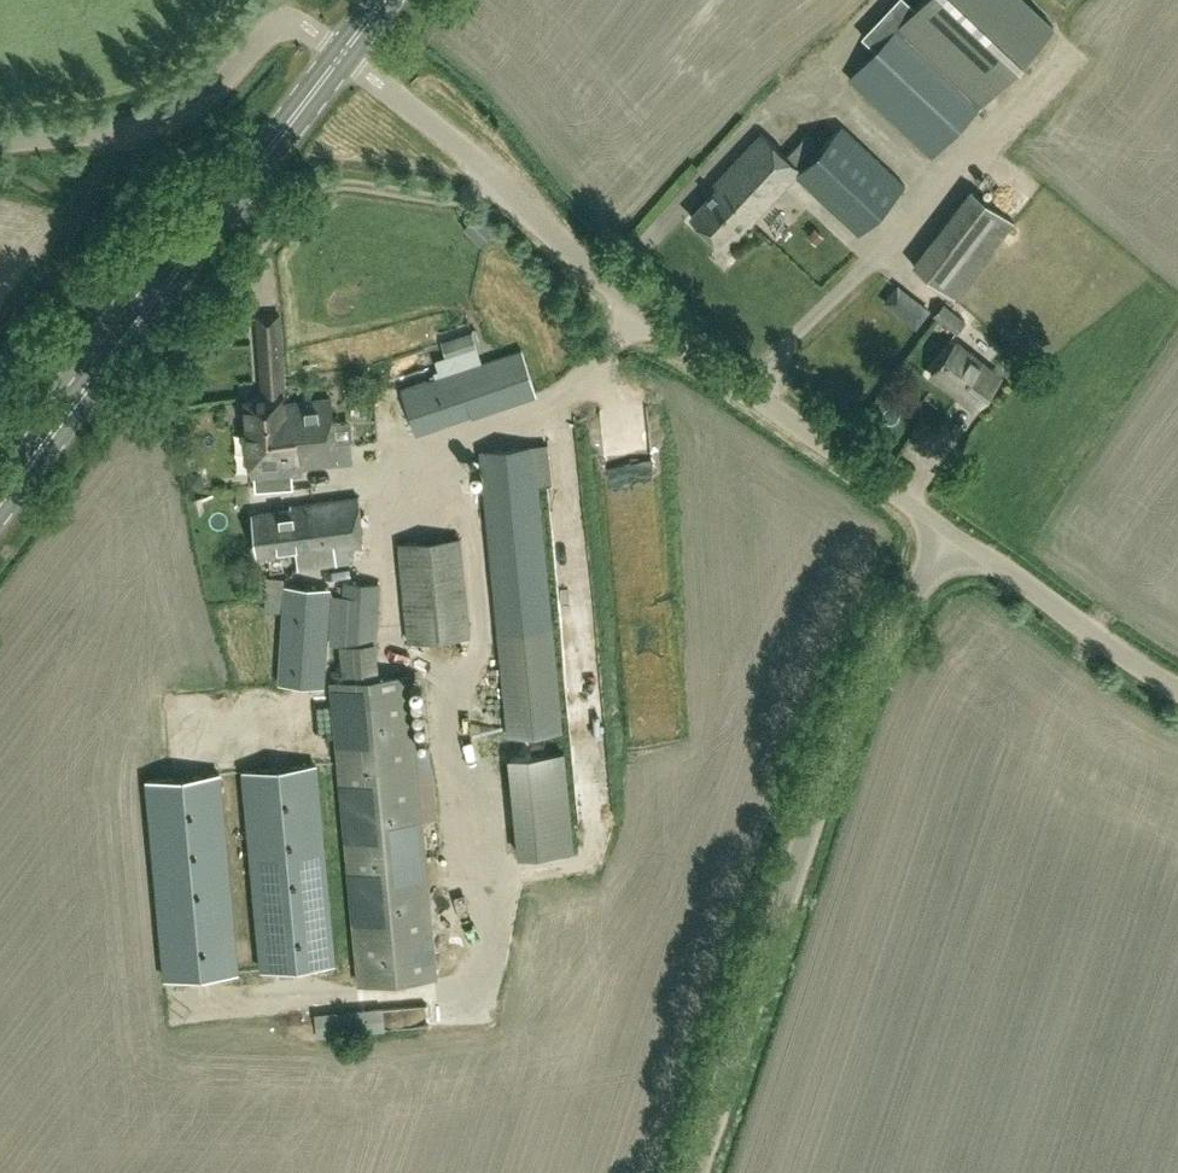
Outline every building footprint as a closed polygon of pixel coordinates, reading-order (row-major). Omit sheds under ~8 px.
[(1026,0),(926,0),(851,79),(934,157),(1056,29),(1026,0)] [(860,232),(907,184),(843,125),(803,166),(765,129),(716,180),(720,184),(693,213),(722,241),(749,212),(754,217),(797,172),(860,232)] [(962,297),(1016,218),(973,188),(919,268),(962,297)] [(966,319),(946,304),(936,316),(956,331),(966,319)] [(266,396),(248,398),(250,422),(252,453),(254,478),(259,477),(259,487),(297,484),(296,474),(304,474),(303,467),(308,466),(340,464),(338,442),(349,441),(352,437),(351,426),(347,423),(337,423),(335,399),(288,403),(288,395),(282,313),(260,315),(266,396)] [(481,349),(473,325),(443,335),(451,359),(481,349)] [(936,373),(978,405),(1001,374),(959,342),(936,373)] [(418,432),(538,392),(523,350),(404,390),(418,432)] [(563,730),(553,627),(540,484),(553,483),(549,443),(536,444),(483,449),(510,735),(563,730)] [(337,562),(335,548),(366,544),(360,496),(293,505),(293,507),(255,512),(260,554),(300,550),(302,567),(337,562)] [(403,546),(412,640),(470,635),(461,541),(403,546)] [(381,676),(378,647),(381,585),(346,583),(343,645),(346,679),(331,681),(359,985),(438,977),(410,673),(381,676)] [(327,687),(331,589),(288,587),(283,685),(327,687)] [(564,752),(511,757),(520,855),(573,850),(564,752)] [(316,764),(244,771),(262,970),(334,963),(316,764)] [(238,972),(220,773),(147,780),(166,978),(238,972)] [(366,1019),(432,1016),(431,998),(365,1001),(366,1019)]
